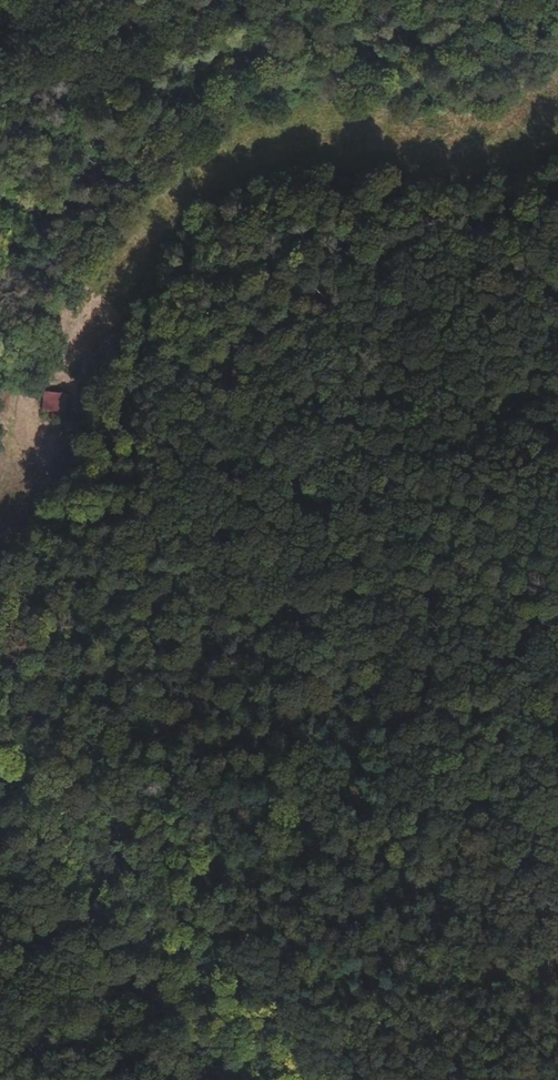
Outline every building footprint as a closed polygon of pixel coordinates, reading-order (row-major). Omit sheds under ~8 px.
[(75,405),(60,403),(57,425),(71,428),(75,405)]
